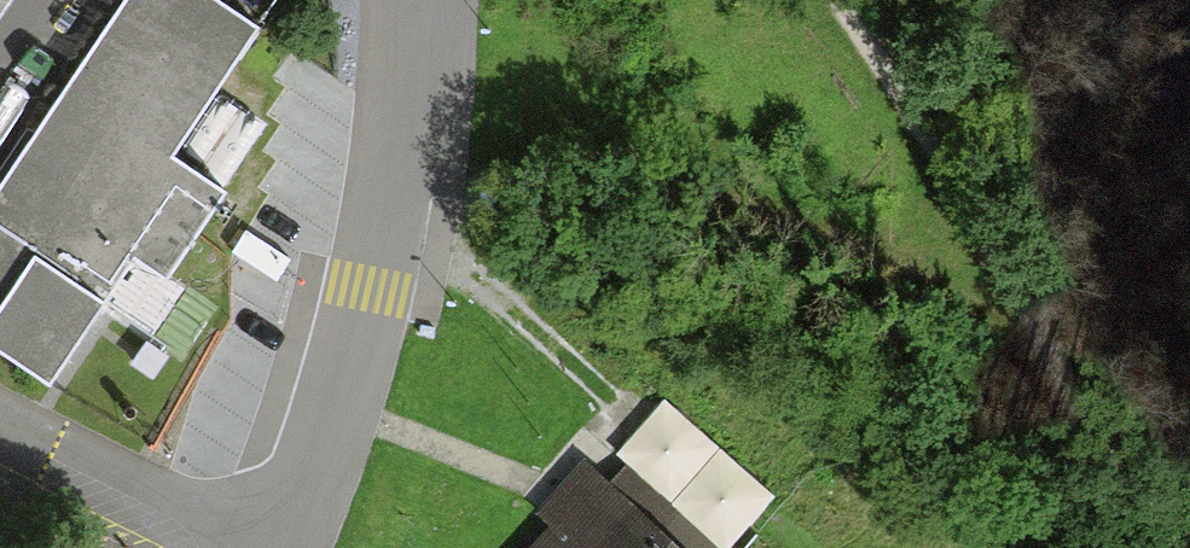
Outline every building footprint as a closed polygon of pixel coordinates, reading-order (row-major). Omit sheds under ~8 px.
[(268,29),(223,0),(139,0),(0,209),(0,340),(58,384),(143,260),(178,277),(235,192),(184,151),(268,29)] [(587,458),(561,485),(541,506),(555,520),(528,547),(715,547),(627,470),(615,483),(587,458)]
